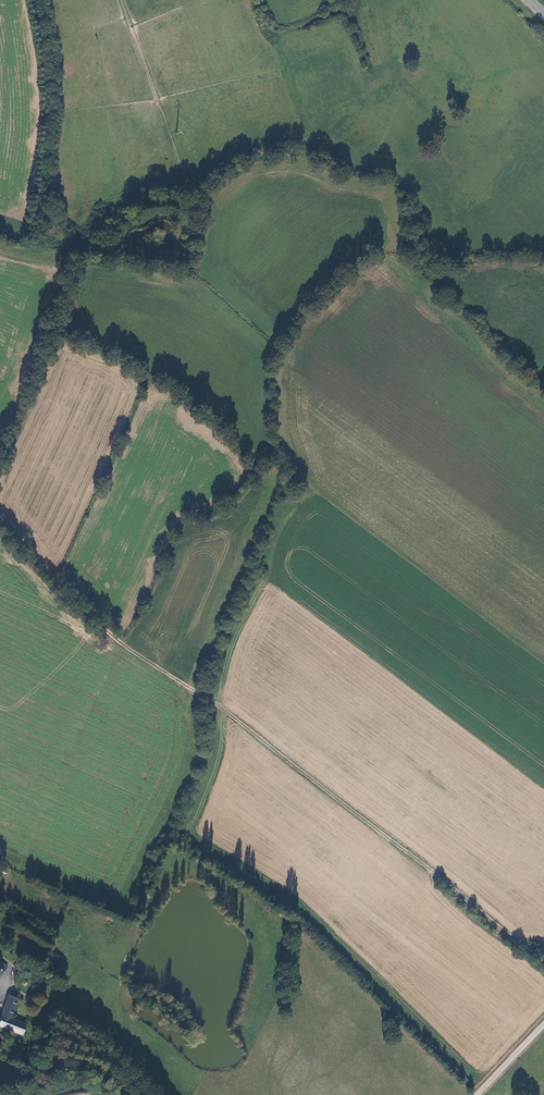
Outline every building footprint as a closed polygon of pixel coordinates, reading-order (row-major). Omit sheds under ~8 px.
[(8,966),(0,960),(0,977),(8,966)] [(23,1035),(26,1024),(11,1018),(18,997),(8,994),(0,1017),(0,1026),(23,1035)]
